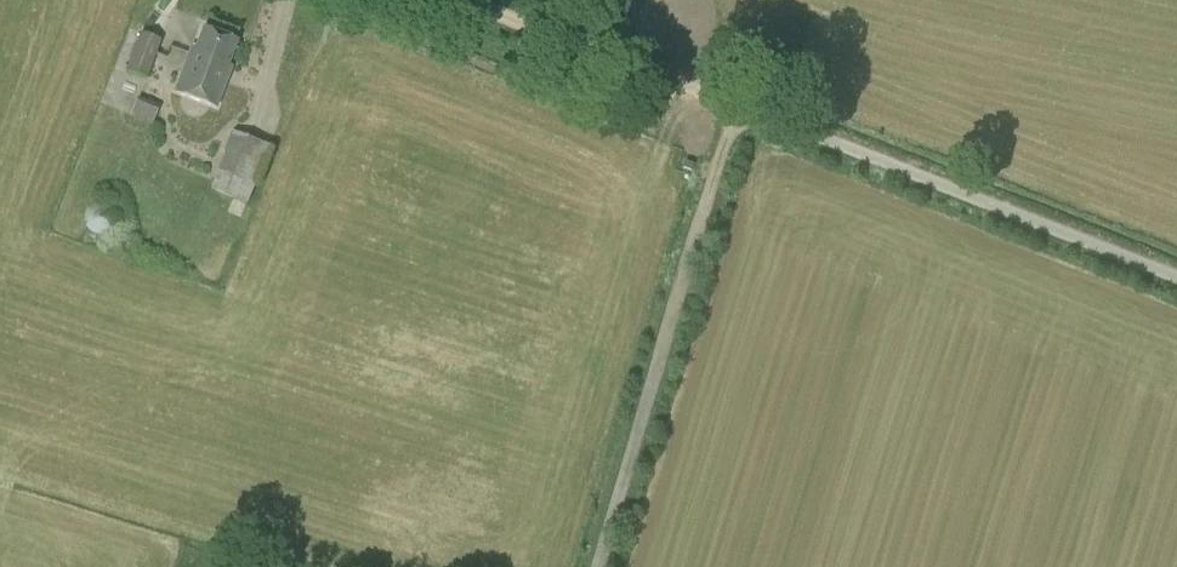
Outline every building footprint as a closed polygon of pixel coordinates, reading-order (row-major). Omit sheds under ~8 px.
[(194,54),(228,67),(237,42),(203,29),(194,54)] [(146,79),(161,41),(139,33),(124,71),(146,79)] [(232,68),(228,67),(194,54),(190,52),(175,92),(217,108),(232,68)] [(136,101),(130,116),(151,124),(157,110),(136,101)] [(246,204),(269,146),(233,133),(218,173),(211,190),(246,204)] [(83,220),(83,221),(83,222),(83,223),(83,224),(84,225),(84,226),(84,227),(85,228),(85,229),(86,229),(86,230),(87,231),(88,232),(89,233),(90,234),(91,234),(91,235),(92,235),(93,235),(94,236),(95,236),(96,236),(97,236),(98,237),(99,237),(100,237),(101,236),(102,236),(103,236),(104,236),(105,236),(105,235),(106,235),(107,235),(107,234),(108,234),(109,233),(110,232),(111,231),(112,231),(112,230),(112,229),(113,229),(113,228),(114,227),(114,226),(114,225),(115,224),(115,223),(115,222),(115,221),(115,220),(115,219),(115,218),(115,217),(114,216),(114,215),(114,214),(113,213),(112,212),(112,211),(111,210),(110,209),(109,208),(108,207),(107,207),(106,206),(105,206),(104,205),(103,205),(102,205),(101,205),(100,205),(99,205),(98,205),(97,205),(96,205),(95,205),(94,205),(94,206),(93,206),(92,206),(91,207),(90,207),(89,208),(88,209),(87,210),(87,211),(86,211),(86,212),(85,213),(84,214),(84,215),(84,216),(83,217),(83,218),(83,219),(83,220)]
